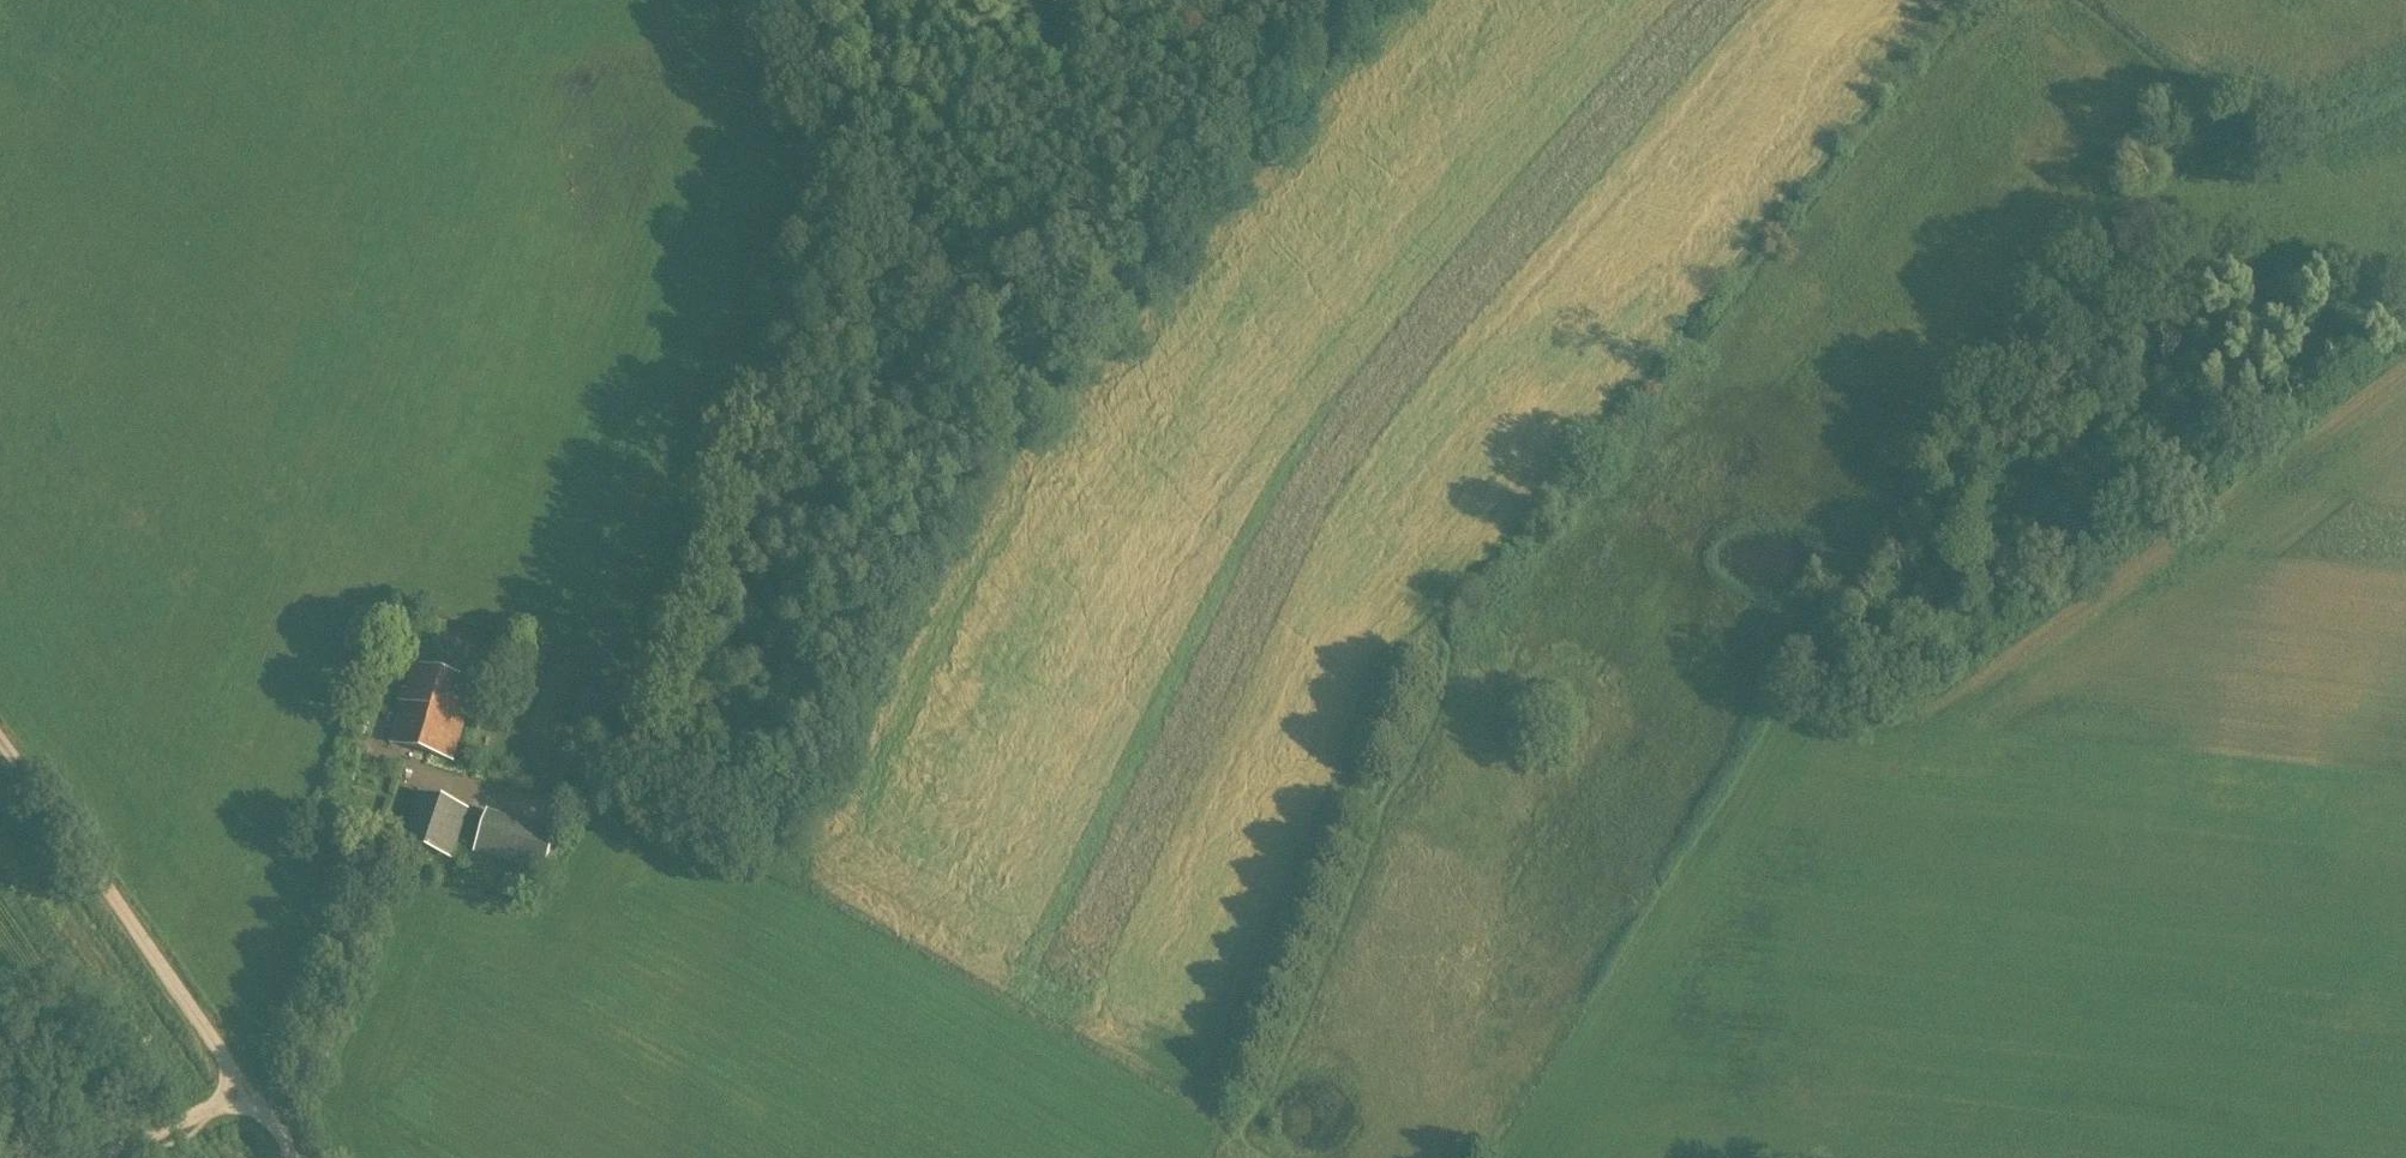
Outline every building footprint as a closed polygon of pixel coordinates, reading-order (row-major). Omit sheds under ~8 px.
[(416,669),(394,744),(451,760),(473,686),(416,669)] [(468,810),(418,793),(401,843),(450,859),(468,810)] [(474,850),(542,876),(558,835),(490,809),(474,850)]
